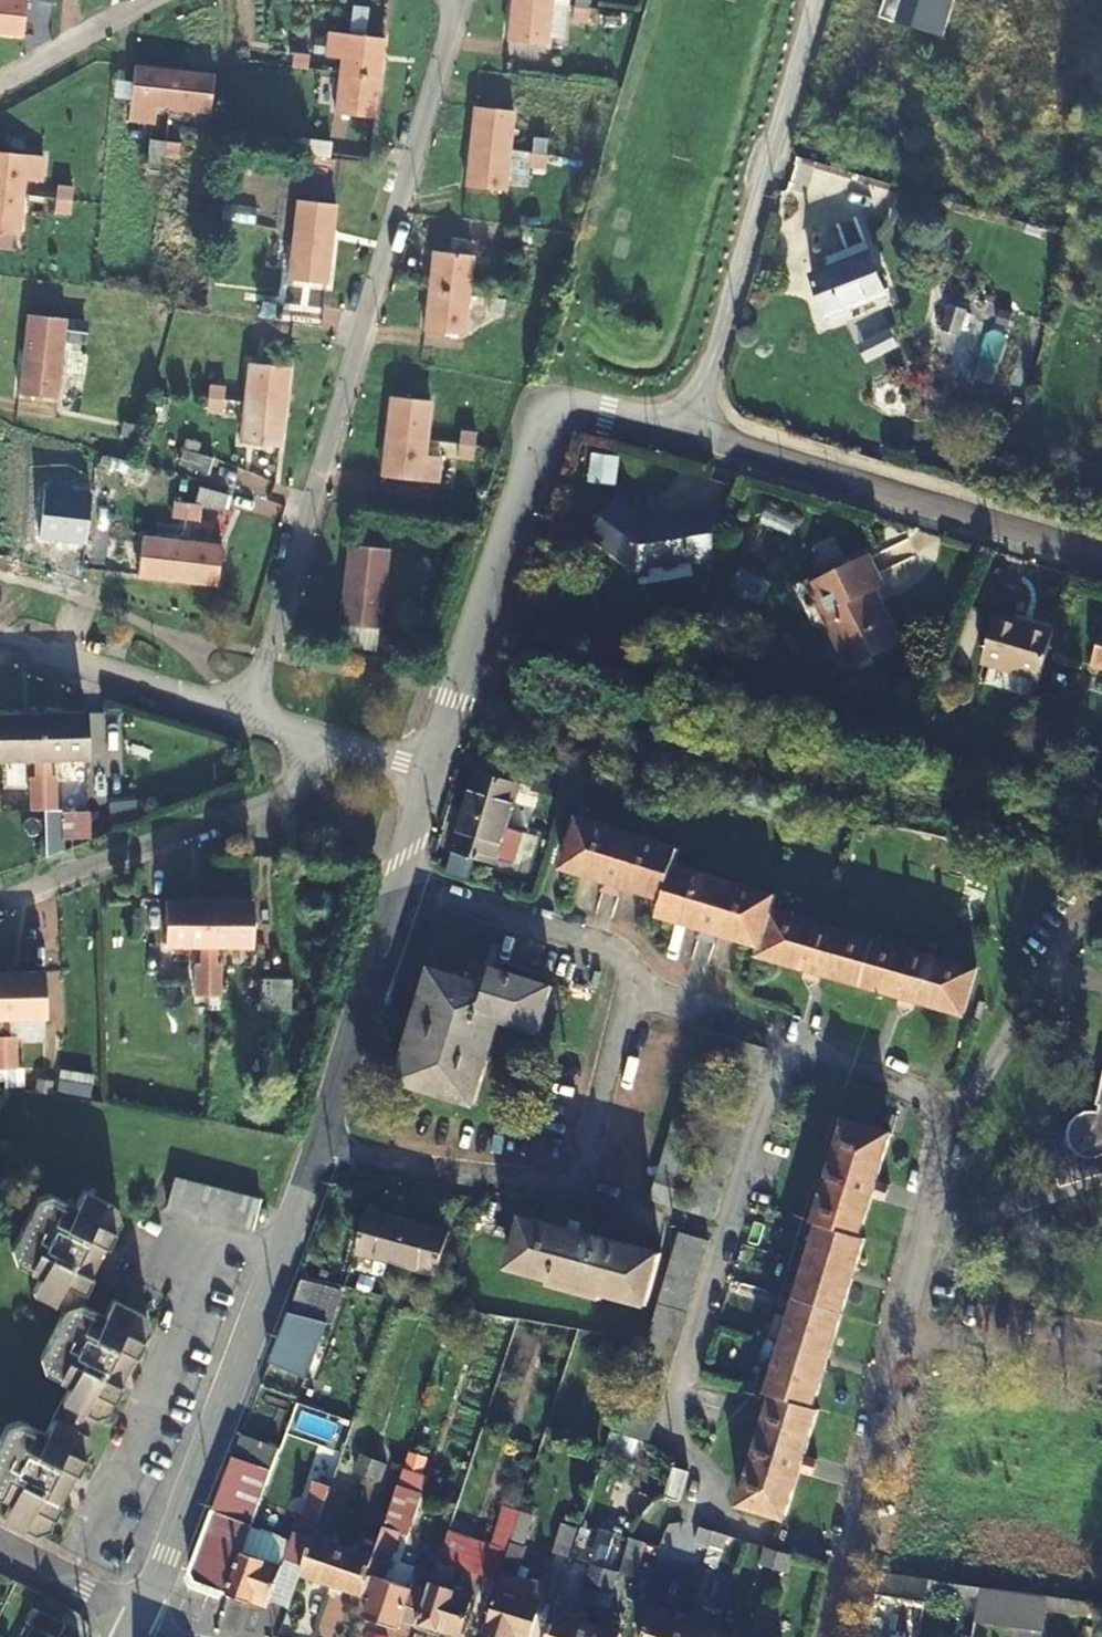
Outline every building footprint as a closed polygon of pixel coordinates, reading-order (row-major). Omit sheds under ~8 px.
[(20,35),(24,0),(0,0),(0,33),(20,35)] [(545,43),(550,4),(521,0),(512,0),(508,39),(525,41),(545,43)] [(892,35),(914,72),(968,40),(943,0),(929,0),(921,5),(926,15),(892,35)] [(340,72),(377,78),(382,36),(344,32),(340,72)] [(545,43),(525,41),(524,50),(549,53),(550,44),(545,43)] [(168,108),(172,68),(135,64),(131,104),(168,108)] [(172,68),(168,108),(209,112),(213,72),(172,68)] [(377,78),(340,72),(335,114),(373,118),(377,78)] [(468,148),(507,154),(509,129),(531,131),(533,111),(473,105),(468,148)] [(507,154),(468,148),(464,186),(503,190),(507,154)] [(21,193),(25,153),(0,150),(0,191),(21,193)] [(0,191),(0,232),(17,234),(21,193),(0,191)] [(291,241),(330,246),(335,206),(296,200),(291,241)] [(476,226),(475,241),(505,244),(507,229),(476,226)] [(330,246),(291,241),(286,280),(325,285),(330,246)] [(847,260),(853,271),(819,291),(841,327),(893,295),(866,248),(847,260)] [(428,290),(465,295),(468,275),(490,277),(490,273),(499,274),(500,258),(432,250),(428,290)] [(465,295),(428,290),(423,330),(461,334),(465,295)] [(948,307),(939,347),(955,351),(964,310),(948,307)] [(23,354),(60,359),(65,317),(27,314),(23,354)] [(904,330),(878,349),(888,364),(914,344),(904,330)] [(60,359),(23,354),(19,394),(57,397),(60,359)] [(247,403),(283,407),(288,367),(252,362),(247,403)] [(210,387),(212,413),(225,412),(223,386),(210,387)] [(386,438),(425,442),(430,401),(391,396),(386,438)] [(283,407),(247,403),(241,442),(278,447),(283,407)] [(473,461),(477,432),(462,430),(458,459),(473,461)] [(420,482),(425,442),(386,438),(381,476),(420,482)] [(637,452),(614,445),(607,468),(630,475),(637,452)] [(212,458),(183,449),(178,464),(207,473),(212,458)] [(607,468),(606,473),(628,479),(630,475),(607,468)] [(589,530),(635,566),(635,565),(648,516),(646,519),(635,510),(637,507),(618,492),(589,530)] [(690,559),(684,511),(648,516),(635,565),(690,559)] [(177,580),(181,542),(143,538),(139,576),(177,580)] [(181,542),(177,580),(219,584),(223,546),(181,542)] [(343,586),(381,590),(386,550),(348,545),(343,586)] [(868,556),(811,585),(850,666),(899,643),(874,592),(881,584),(868,556)] [(381,590),(343,586),(338,625),(377,629),(381,590)] [(980,662),(1037,680),(1052,632),(995,614),(980,662)] [(1101,668),(1101,634),(1093,666),(1101,668)] [(42,714),(44,807),(56,807),(56,779),(50,779),(49,758),(87,757),(85,713),(42,714)] [(42,714),(0,715),(0,760),(34,760),(35,779),(29,779),(30,807),(44,807),(42,714)] [(462,810),(504,823),(517,783),(474,770),(462,810)] [(504,823),(462,810),(449,851),(492,864),(494,859),(510,864),(518,836),(502,831),(504,823)] [(665,900),(675,865),(679,847),(578,818),(562,870),(605,882),(621,887),(665,900)] [(762,947),(772,911),(778,894),(675,865),(665,900),(660,918),(702,930),(719,935),(762,947)] [(605,882),(602,890),(619,895),(621,887),(605,882)] [(206,994),(208,899),(165,899),(165,943),(198,942),(198,965),(194,965),(194,994),(206,994)] [(208,899),(206,994),(221,994),(221,965),(216,965),(216,942),(252,942),(252,899),(208,899)] [(772,911),(762,947),(758,958),(809,972),(823,976),(903,999),(918,1003),(967,1017),(980,971),(772,911)] [(702,930),(700,938),(716,943),(719,935),(702,930)] [(426,961),(394,1076),(471,1099),(497,1012),(534,1023),(549,978),(487,960),(484,972),(462,965),(460,971),(426,961)] [(0,973),(1,1065),(14,1065),(14,1040),(8,1040),(8,1017),(45,1017),(45,972),(0,973)] [(823,976),(809,972),(806,981),(811,990),(821,985),(823,976)] [(262,1010),(293,1011),(294,979),(264,978),(262,1010)] [(918,1003),(903,999),(901,1007),(907,1017),(916,1011),(918,1003)] [(1100,1068),(1090,1105),(1096,1106),(1094,1114),(1091,1113),(1088,1113),(1085,1113),(1082,1114),(1079,1115),(1075,1117),(1073,1120),(1070,1122),(1068,1125),(1067,1128),(1066,1130),(1065,1132),(1065,1135),(1065,1138),(1065,1140),(1065,1143),(1066,1146),(1068,1149),(1070,1152),(1072,1155),(1074,1157),(1077,1158),(1079,1160),(1083,1161),(1086,1162),(1088,1162),(1091,1162),(1093,1161),(1096,1160),(1098,1159),(1101,1158),(1101,1157),(1101,1068),(1100,1068)] [(822,1226),(863,1238),(874,1199),(879,1183),(894,1135),(848,1121),(817,1224),(822,1226)] [(667,1154),(663,1169),(694,1179),(698,1166),(699,1163),(667,1154)] [(663,1169),(658,1186),(690,1195),(694,1182),(694,1179),(663,1169)] [(256,1222),(261,1193),(172,1178),(167,1208),(256,1222)] [(879,1183),(874,1199),(888,1203),(893,1187),(879,1183)] [(690,1195),(658,1186),(653,1202),(685,1211),(689,1197),(690,1195)] [(34,1201),(9,1254),(13,1267),(37,1279),(30,1296),(61,1312),(37,1360),(42,1376),(67,1389),(42,1437),(18,1424),(5,1427),(0,1436),(0,1504),(7,1508),(1,1521),(33,1540),(44,1536),(59,1507),(55,1505),(70,1476),(74,1477),(86,1453),(81,1441),(93,1418),(105,1416),(118,1389),(114,1386),(130,1356),(133,1358),(147,1333),(143,1319),(110,1302),(101,1319),(77,1307),(89,1280),(86,1278),(103,1248),(105,1250),(118,1224),(113,1210),(80,1195),(73,1209),(51,1198),(34,1201)] [(354,1254),(396,1263),(406,1221),(364,1211),(354,1254)] [(568,1222),(524,1211),(509,1264),(553,1275),(552,1281),(603,1293),(605,1288),(648,1298),(661,1245),(583,1226),(585,1217),(571,1213),(568,1222)] [(406,1221),(396,1263),(440,1272),(451,1230),(406,1221)] [(796,1311),(841,1325),(868,1240),(863,1238),(822,1226),(796,1311)] [(681,1233),(677,1246),(705,1254),(709,1241),(681,1233)] [(705,1254),(677,1246),(672,1262),(700,1271),(705,1254)] [(700,1271),(672,1262),(668,1277),(695,1287),(700,1271)] [(695,1287),(668,1277),(663,1294),(690,1302),(695,1287)] [(292,1315),(288,1314),(270,1364),(308,1380),(329,1325),(326,1323),(338,1291),(301,1283),(292,1315)] [(663,1294),(658,1309),(686,1318),(690,1302),(663,1294)] [(686,1318),(658,1309),(653,1325),(681,1334),(686,1318)] [(841,1325),(796,1311),(769,1396),(775,1397),(814,1410),(841,1325)] [(676,1349),(681,1334),(653,1325),(649,1341),(676,1349)] [(814,1410),(775,1397),(740,1507),(786,1521),(800,1474),(806,1458),(820,1411),(814,1410)] [(242,1555),(242,1553),(240,1553),(248,1528),(251,1529),(279,1452),(242,1437),(189,1574),(193,1582),(227,1595),(242,1555)] [(367,1481),(374,1463),(361,1458),(354,1476),(367,1481)] [(806,1458),(800,1474),(814,1478),(819,1462),(806,1458)] [(374,1463),(367,1481),(380,1485),(387,1467),(374,1463)] [(677,1469),(668,1497),(682,1501),(691,1473),(677,1469)] [(310,1484),(301,1529),(318,1533),(327,1487),(310,1484)] [(369,1574),(385,1579),(399,1535),(408,1538),(422,1495),(398,1487),(374,1561),(369,1574)] [(374,1557),(386,1505),(373,1503),(361,1554),(374,1557)] [(512,1543),(512,1541),(520,1518),(522,1511),(508,1507),(497,1539),(512,1543)] [(520,1518),(512,1541),(521,1543),(529,1521),(520,1518)] [(557,1551),(571,1556),(581,1528),(566,1523),(557,1551)] [(714,1532),(701,1527),(695,1546),(708,1550),(714,1532)] [(240,1553),(242,1553),(251,1529),(248,1528),(240,1553)] [(714,1532),(708,1550),(721,1555),(727,1535),(714,1532)] [(284,1563),(303,1569),(313,1542),(293,1534),(284,1563)] [(647,1543),(631,1539),(620,1572),(637,1577),(647,1543)] [(313,1542),(303,1569),(302,1574),(332,1585),(344,1550),(314,1540),(313,1542)] [(509,1552),(475,1541),(470,1555),(445,1547),(440,1561),(437,1573),(433,1583),(419,1626),(443,1635),(444,1633),(456,1636),(462,1636),(475,1596),(452,1589),(459,1568),(499,1581),(502,1574),(509,1552)] [(502,1574),(517,1579),(527,1545),(521,1543),(512,1541),(512,1543),(509,1552),(502,1574)] [(779,1552),(765,1548),(759,1566),(774,1570),(779,1552)] [(335,1585),(362,1595),(369,1574),(374,1561),(344,1550),(332,1585),(335,1585)] [(779,1552),(774,1570),(787,1574),(793,1556),(779,1552)] [(242,1555),(227,1595),(231,1596),(234,1603),(244,1606),(248,1604),(251,1605),(253,1599),(270,1605),(281,1567),(242,1555)] [(600,1586),(606,1568),(593,1564),(587,1582),(600,1586)] [(412,1588),(410,1588),(389,1580),(385,1579),(369,1574),(362,1595),(365,1596),(372,1598),(366,1618),(400,1629),(403,1621),(419,1626),(433,1583),(437,1573),(420,1567),(412,1588)] [(618,1572),(606,1568),(600,1586),(613,1590),(618,1572)] [(389,1580),(410,1588),(414,1578),(392,1571),(389,1580)] [(496,1591),(499,1592),(486,1633),(498,1636),(514,1636),(516,1633),(528,1636),(530,1636),(541,1604),(538,1603),(542,1587),(517,1579),(502,1574),(499,1581),(496,1591)] [(928,1595),(931,1582),(880,1574),(875,1596),(927,1604),(928,1595)] [(928,1595),(979,1601),(981,1588),(931,1582),(928,1595)] [(1048,1598),(1016,1593),(1010,1629),(1042,1634),(1048,1598)] [(719,1634),(716,1633),(723,1611),(692,1601),(686,1624),(681,1636),(718,1636),(719,1634)] [(31,1636),(58,1636),(64,1625),(33,1609),(26,1622),(36,1627),(31,1636)] [(589,1624),(556,1612),(548,1636),(585,1636),(589,1624)] [(686,1624),(652,1613),(645,1636),(681,1636),(686,1624)] [(589,1624),(585,1636),(621,1636),(622,1635),(620,1633),(589,1624)] [(357,1636),(393,1636),(361,1625),(357,1636)]
